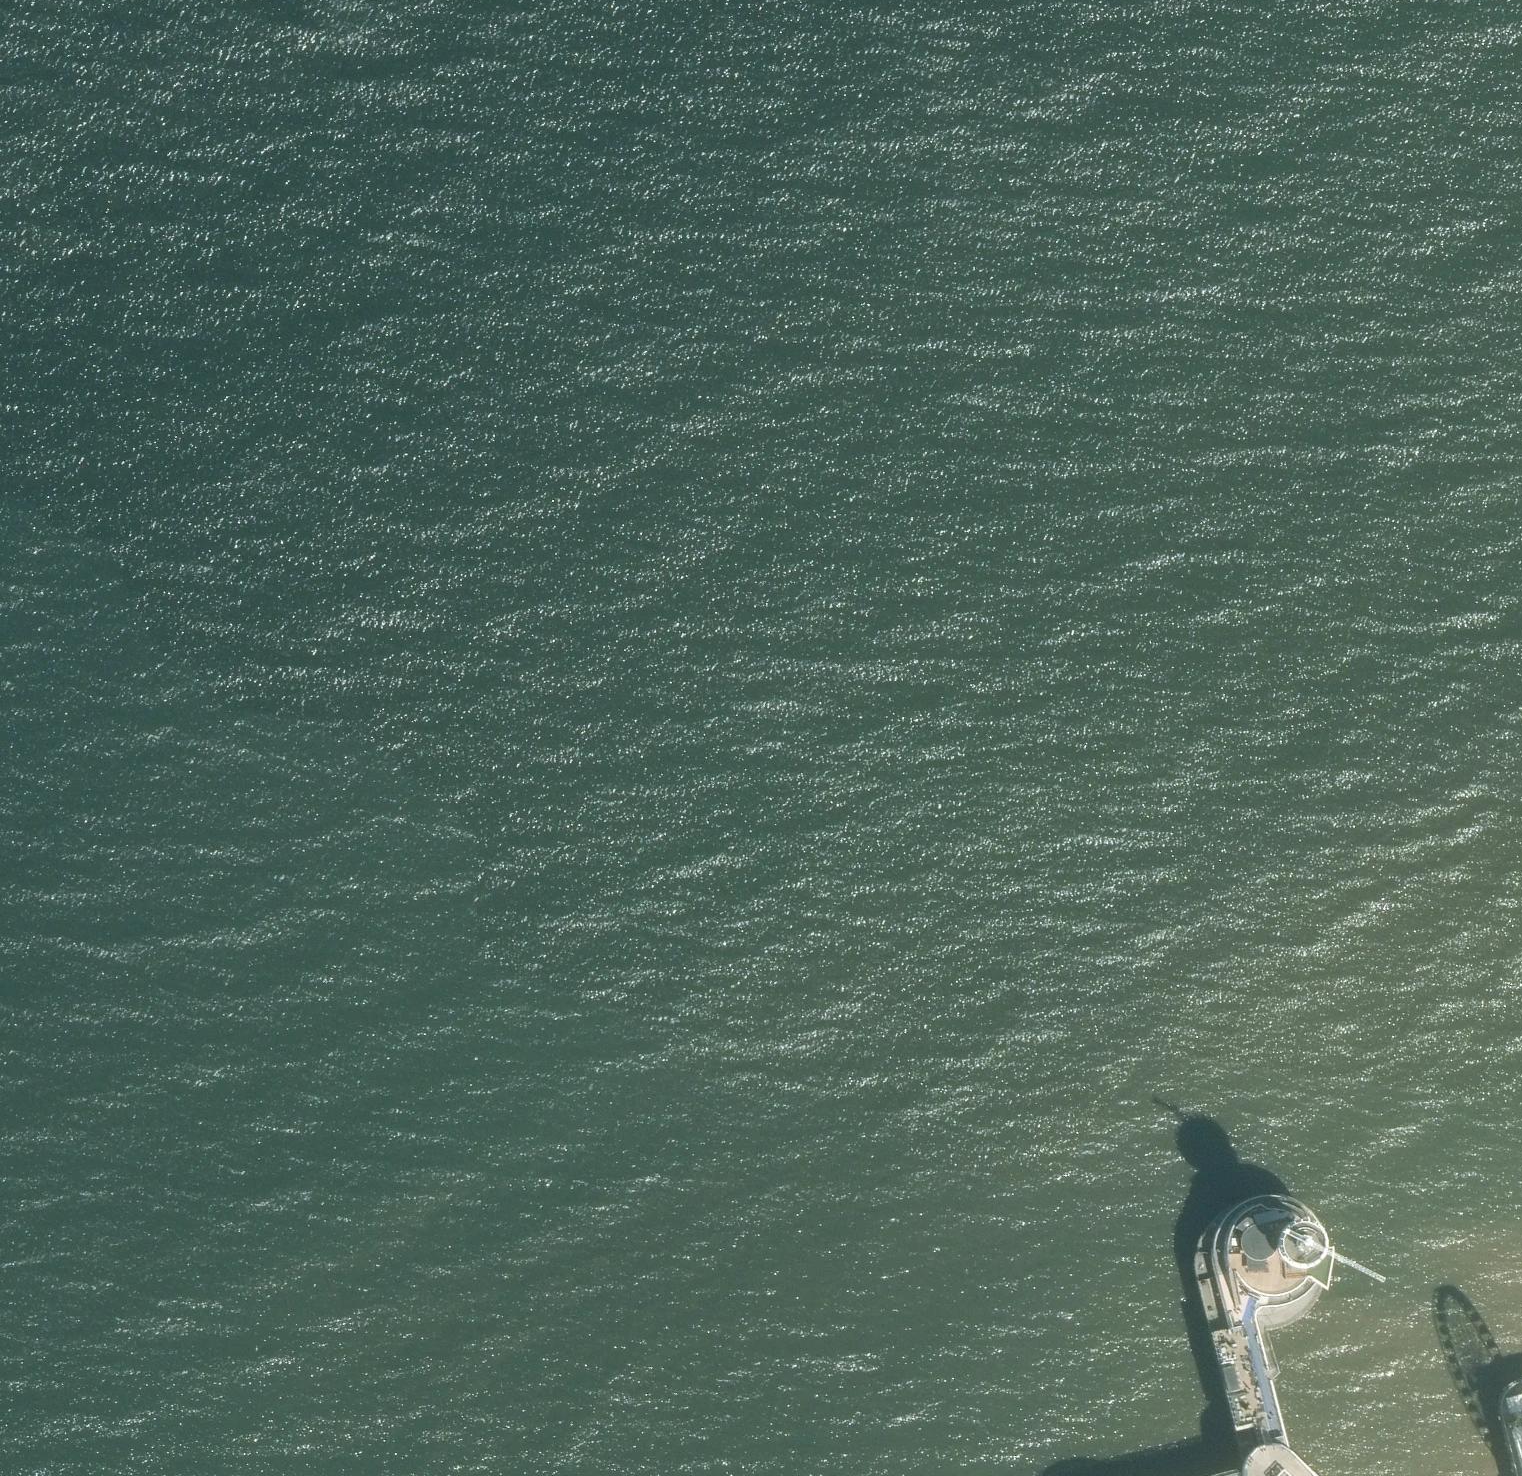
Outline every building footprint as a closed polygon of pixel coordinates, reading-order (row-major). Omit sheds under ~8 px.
[(1273,1444),(1285,1451),(1267,1380),(1274,1373),(1264,1331),(1270,1330),(1273,1329),(1277,1328),(1283,1326),(1287,1324),(1291,1322),(1298,1317),(1304,1312),(1314,1299),(1318,1290),(1320,1290),(1327,1254),(1326,1246),(1322,1246),(1321,1239),(1319,1234),(1318,1231),(1317,1227),(1314,1223),(1313,1221),(1310,1218),(1308,1214),(1306,1212),(1303,1209),(1296,1204),(1289,1200),(1278,1196),(1268,1195),(1258,1196),(1251,1197),(1239,1203),(1224,1214),(1216,1224),(1212,1229),(1210,1236),(1209,1241),(1208,1245),(1208,1257),(1209,1263),(1210,1270),(1211,1275),(1215,1289),(1217,1299),(1220,1312),(1225,1329),(1206,1334),(1238,1459),(1247,1449),(1260,1442),(1273,1444)] [(1516,1379),(1506,1384),(1499,1390),(1494,1403),(1495,1415),(1511,1475),(1521,1475),(1521,1377),(1516,1379)] [(1235,1470),(1235,1475),(1311,1475),(1293,1459),(1285,1451),(1273,1444),(1260,1442),(1247,1449),(1238,1459),(1235,1470)]
